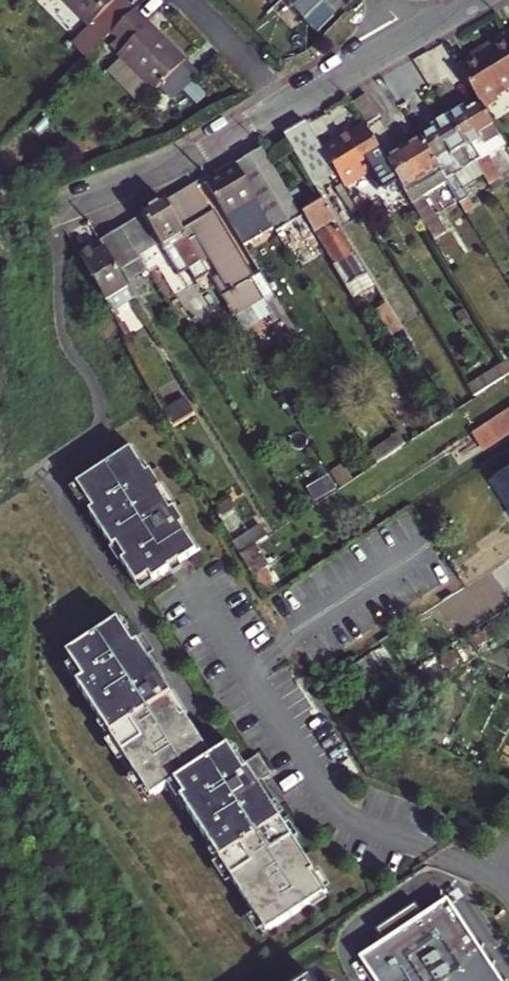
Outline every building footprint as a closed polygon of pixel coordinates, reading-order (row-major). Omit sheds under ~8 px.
[(132,5),(127,0),(68,0),(101,35),(132,5)] [(304,22),(323,4),(327,0),(283,0),(304,22)] [(334,17),(323,4),(304,22),(316,34),(334,17)] [(167,101),(197,71),(146,19),(123,41),(138,56),(131,64),(167,101)] [(508,30),(507,27),(484,41),(486,46),(471,55),(457,63),(479,99),(483,105),(496,96),(493,91),(508,82),(508,31),(508,30)] [(131,64),(138,56),(123,41),(115,48),(131,64)] [(468,50),(471,55),(486,46),(484,41),(468,50)] [(365,117),(376,110),(363,89),(352,96),(365,117)] [(485,153),(505,141),(483,105),(479,99),(463,109),(460,104),(445,113),(473,160),(475,159),(479,165),(477,166),(488,184),(499,177),(485,153)] [(453,172),(473,160),(445,113),(430,121),(432,126),(417,135),(443,178),(458,204),(468,198),(453,172)] [(323,150),(320,145),(303,115),(278,130),(298,163),(301,164),(323,150)] [(382,156),(382,155),(361,120),(320,145),(323,150),(342,182),(382,156)] [(408,199),(443,178),(417,135),(382,155),(382,156),(408,199)] [(235,166),(274,231),(276,234),(282,231),(293,224),(302,219),(301,217),(261,151),(235,166)] [(301,164),(298,163),(304,173),(311,168),(301,164)] [(205,184),(234,233),(249,223),(260,240),(274,231),(235,166),(205,184)] [(194,186),(165,204),(202,264),(209,260),(219,277),(212,282),(235,320),(263,304),(267,311),(264,313),(272,326),(286,318),(261,277),(253,281),(214,214),(212,215),(194,186)] [(165,204),(121,230),(137,257),(156,245),(172,271),(181,266),(186,275),(202,264),(165,204)] [(302,219),(313,238),(316,236),(335,268),(333,270),(346,292),(368,279),(354,257),(352,258),(333,227),(336,225),(323,204),(301,217),(302,219)] [(293,224),(282,231),(289,242),(300,235),(293,224)] [(100,245),(103,250),(118,275),(140,261),(137,257),(121,230),(99,243),(100,245)] [(100,245),(92,250),(96,255),(103,250),(100,245)] [(106,303),(127,290),(118,275),(103,250),(96,255),(92,250),(79,258),(106,303)] [(235,320),(239,327),(264,313),(267,311),(263,304),(235,320)] [(401,333),(384,306),(373,313),(390,340),(401,333)] [(494,370),(466,388),(473,398),(500,381),(494,370)] [(485,426),(493,438),(508,428),(508,410),(485,426)] [(398,436),(368,455),(375,466),(404,447),(398,436)] [(134,449),(77,485),(93,510),(88,513),(112,549),(116,547),(124,560),(120,563),(135,586),(148,577),(151,582),(169,571),(168,570),(177,564),(178,565),(199,551),(173,511),(170,513),(156,493),(160,490),(134,449)] [(499,476),(508,495),(508,470),(499,476)] [(234,509),(219,519),(229,538),(245,528),(234,509)] [(240,557),(255,547),(267,539),(260,527),(257,521),(245,528),(229,538),(240,557)] [(268,522),(260,527),(267,539),(275,533),(268,522)] [(269,568),(255,547),(240,557),(252,579),(264,571),(269,568)] [(264,571),(252,579),(263,600),(264,599),(275,593),(264,571)] [(256,911),(269,932),(322,897),(309,876),(313,874),(293,842),(289,845),(277,827),(281,824),(270,807),(266,809),(253,790),(271,778),(258,757),(243,767),(231,747),(211,760),(184,719),(180,721),(167,701),(170,698),(121,621),(66,657),(82,682),(76,686),(119,752),(123,750),(136,770),(132,772),(140,785),(144,782),(153,797),(173,784),(189,809),(185,811),(209,847),(213,845),(235,879),(231,882),(252,913),(256,911)] [(485,631),(470,641),(475,649),(491,639),(485,631)] [(456,649),(440,659),(446,667),(462,657),(456,649)] [(384,678),(370,655),(345,671),(356,689),(363,685),(366,690),(384,678)] [(448,902),(424,918),(416,906),(377,933),(384,944),(360,961),(373,980),(501,980),(448,902)]
